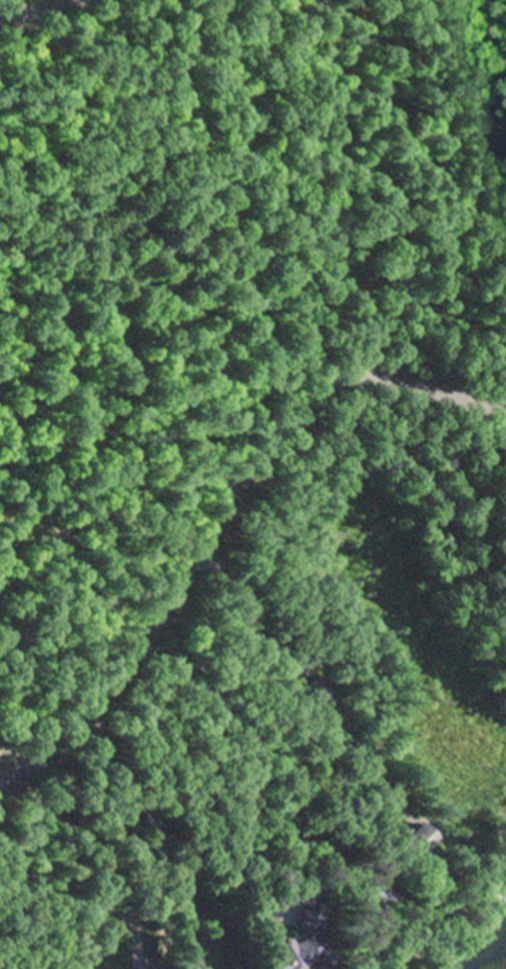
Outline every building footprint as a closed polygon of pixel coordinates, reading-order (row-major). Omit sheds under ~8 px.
[(394,835),(400,841),(404,837),(402,835),(409,828),(410,827),(410,828),(412,830),(414,828),(419,823),(425,828),(435,838),(425,848),(441,864),(421,884),(390,852),(397,845),(390,838),(385,843),(370,828),(383,815),(396,828),(398,830),(394,835)] [(393,899),(377,914),(355,891),(371,876),(393,899)] [(308,962),(292,968),(290,968),(289,968),(287,968),(280,968),(275,959),(281,955),(277,946),(276,945),(293,936),(294,938),(296,942),(304,938),(303,935),(305,929),(298,927),(304,909),(307,909),(309,903),(310,901),(312,902),(323,906),(321,912),(324,913),(318,933),(314,932),(316,936),(319,935),(332,960),(320,966),(315,956),(307,960),(308,962)]
